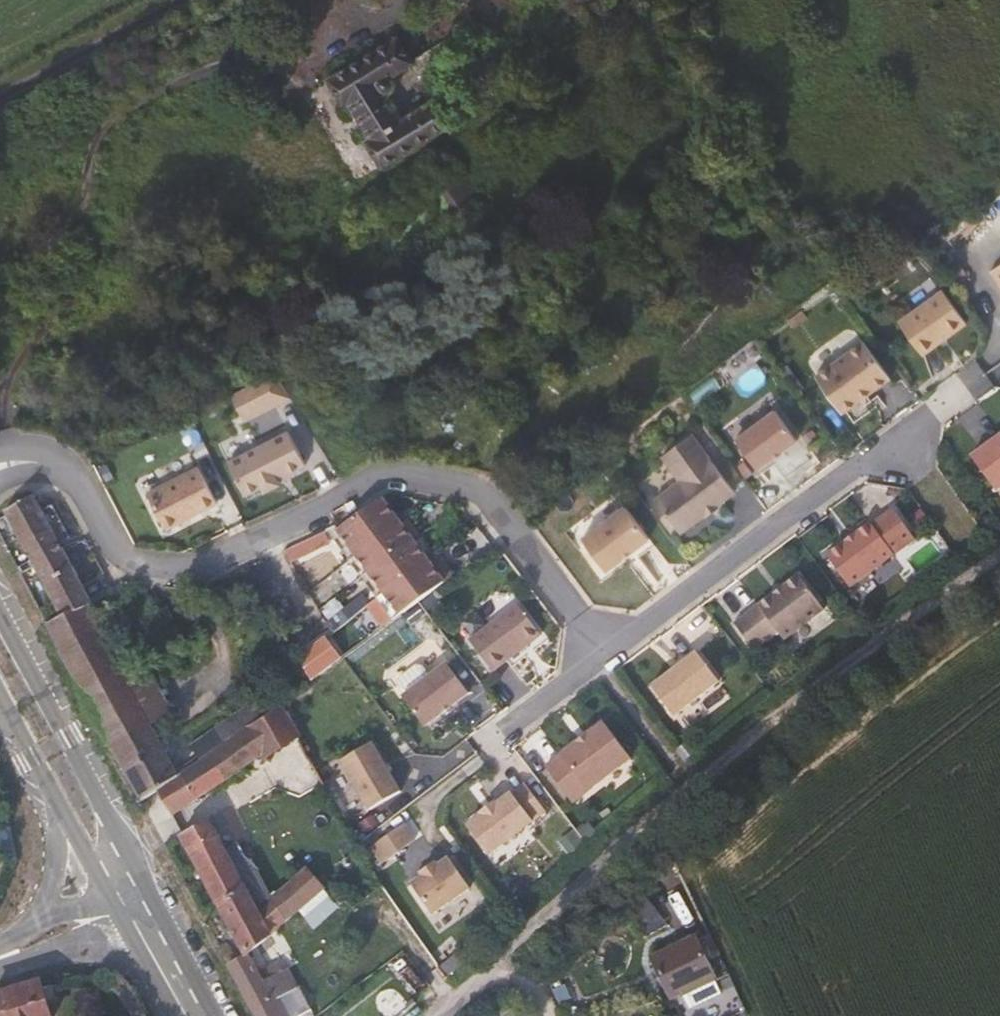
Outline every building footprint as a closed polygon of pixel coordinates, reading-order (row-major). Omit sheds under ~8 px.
[(397,76),(394,70),(415,56),(400,32),(332,76),(347,99),(353,95),(377,132),(371,136),(386,160),(455,117),(439,94),(407,114),(388,88),(397,83),(397,76)] [(466,206),(471,214),(486,205),(461,165),(447,173),(451,180),(466,206)] [(930,342),(974,311),(951,278),(906,310),(930,342)] [(824,361),(850,398),(898,364),(872,327),(824,361)] [(977,400),(995,387),(985,374),(968,387),(977,400)] [(232,390),(240,419),(290,404),(281,375),(232,390)] [(785,397),(745,426),(759,446),(766,456),(806,427),(805,425),(785,397)] [(665,487),(666,488),(691,521),(715,502),(717,505),(730,495),(728,492),(745,480),(729,459),(701,422),(675,443),(693,468),(665,487)] [(229,464),(248,502),(309,471),(289,433),(229,464)] [(999,476),(999,443),(984,454),(999,476)] [(218,502),(229,496),(206,455),(196,460),(218,502)] [(166,531),(217,505),(199,469),(147,495),(166,531)] [(639,500),(636,497),(619,510),(596,527),(621,559),(660,528),(639,500)] [(68,560),(33,498),(6,513),(64,619),(88,609),(93,606),(68,560)] [(430,597),(444,586),(430,563),(382,498),(339,533),(402,617),(430,597)] [(932,526),(916,502),(901,512),(917,536),(932,526)] [(836,544),(855,574),(900,542),(879,512),(836,544)] [(786,623),(792,630),(831,601),(807,566),(742,614),(762,641),(786,623)] [(501,663),(550,628),(526,595),(477,629),(501,663)] [(151,724),(122,671),(88,609),(64,619),(47,626),(122,766),(161,743),(153,727),(155,726),(154,722),(151,724)] [(313,680),(336,661),(320,641),(297,661),(313,680)] [(432,718),(477,685),(455,655),(410,687),(432,718)] [(675,723),(721,689),(699,659),(653,693),(675,723)] [(174,717),(144,661),(122,671),(151,724),(154,722),(155,726),(174,717)] [(262,718),(201,762),(183,775),(142,803),(154,825),(173,817),(261,759),(264,764),(305,738),(285,703),(262,718)] [(253,705),(192,748),(198,757),(201,762),(262,718),(253,705)] [(549,772),(576,808),(635,765),(608,728),(549,772)] [(347,755),(375,805),(406,787),(378,738),(347,755)] [(163,747),(165,746),(163,741),(161,743),(122,766),(142,803),(183,775),(180,770),(177,772),(163,747)] [(201,762),(198,757),(180,770),(183,775),(201,762)] [(470,833),(491,862),(551,817),(531,789),(501,810),(499,809),(484,820),(486,822),(470,833)] [(408,818),(369,848),(381,864),(421,834),(408,818)] [(210,821),(183,836),(221,907),(247,892),(257,909),(271,901),(273,899),(252,858),(247,860),(237,842),(224,849),(210,821)] [(415,885),(436,915),(474,889),(452,858),(441,866),(439,863),(424,874),(426,878),(415,885)] [(324,889),(308,868),(273,899),(271,901),(286,922),(296,914),(324,889)] [(309,924),(333,903),(324,889),(296,914),(300,919),(304,916),(309,924)] [(247,956),(286,922),(271,901),(257,909),(247,892),(221,907),(247,956)] [(704,999),(722,991),(698,940),(655,961),(673,1000),(699,987),(704,999)] [(450,979),(466,967),(456,954),(442,966),(450,979)] [(283,972),(262,983),(258,976),(247,956),(230,966),(257,1015),(287,1015),(278,1001),(299,990),(289,969),(283,972)] [(730,983),(720,956),(711,959),(721,986),(730,983)] [(274,971),(273,969),(258,976),(262,983),(283,972),(280,968),(274,971)] [(44,989),(42,983),(0,996),(0,1015),(51,1015),(47,1001),(56,998),(53,986),(44,989)]
